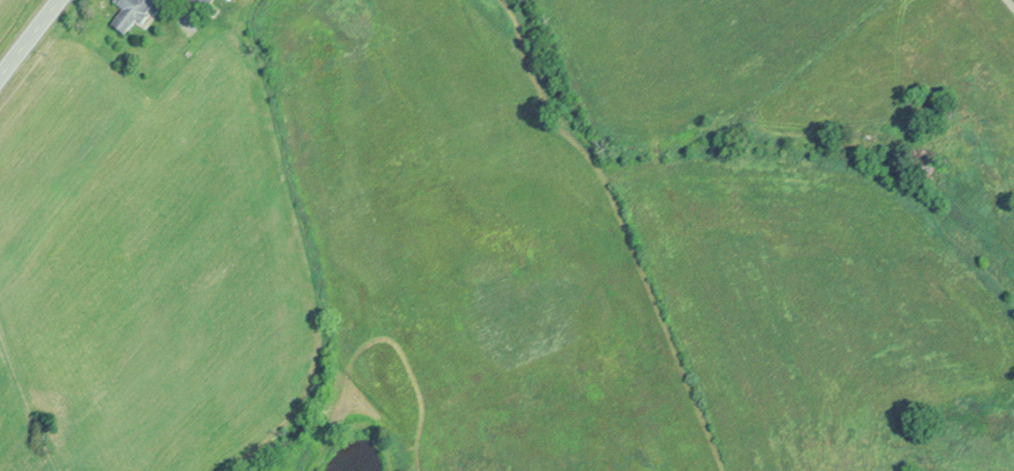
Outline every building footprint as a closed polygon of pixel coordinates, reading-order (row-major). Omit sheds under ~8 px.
[(156,6),(148,0),(116,0),(115,1),(122,6),(110,22),(123,32),(135,17),(143,23),(156,6)]
